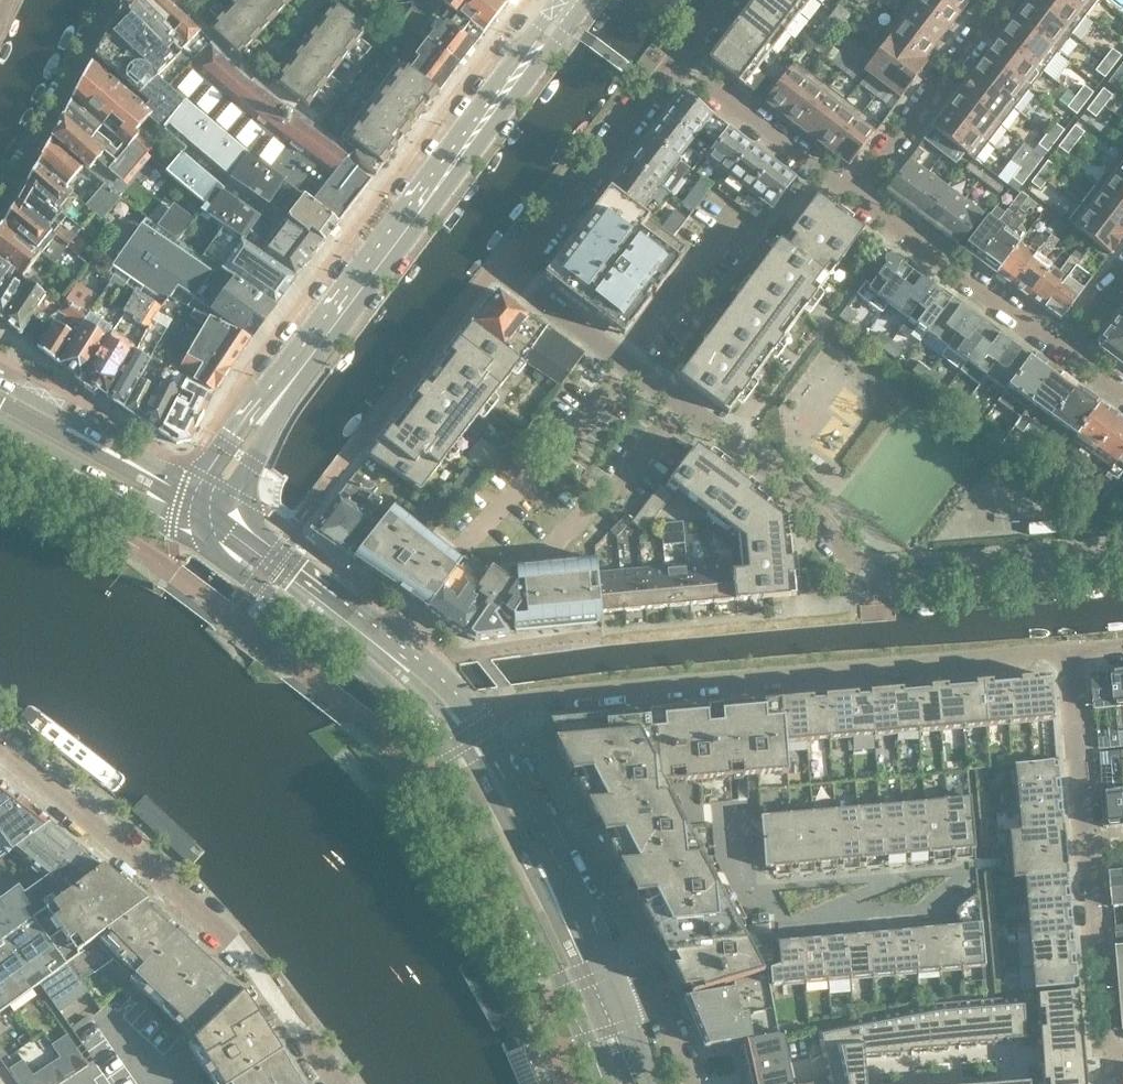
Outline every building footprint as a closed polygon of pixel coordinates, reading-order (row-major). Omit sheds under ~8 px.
[(121,5),(160,44),(163,47),(169,40),(181,51),(182,49),(186,45),(172,32),(139,0),(123,0),(121,5)] [(172,32),(186,45),(182,49),(193,61),(211,44),(199,32),(166,0),(139,0),(172,32)] [(217,0),(208,9),(219,19),(210,28),(239,56),(256,37),(217,0)] [(217,0),(256,37),(272,20),(251,0),(238,0),(236,2),(234,0),(217,0)] [(272,20),(289,2),(287,0),(251,0),(272,20)] [(441,2),(441,3),(456,15),(457,13),(468,0),(443,0),(441,2)] [(457,13),(456,15),(449,24),(461,34),(470,23),(488,0),(468,0),(457,13)] [(470,23),(461,34),(473,44),(482,32),(508,0),(507,0),(488,0),(470,23)] [(751,6),(786,32),(800,14),(781,0),(755,0),(751,6)] [(800,14),(811,0),(781,0),(800,14)] [(935,45),(947,29),(909,0),(906,0),(895,14),(935,45)] [(947,29),(959,13),(941,0),(909,0),(947,29)] [(959,13),(969,0),(941,0),(959,13)] [(1064,0),(1031,0),(1029,3),(1071,35),(1085,16),(1064,0)] [(1085,16),(1097,0),(1064,0),(1085,16)] [(335,3),(319,23),(364,57),(371,47),(359,38),(367,28),(348,13),(347,5),(342,1),(338,5),(335,3)] [(1071,35),(1029,3),(1014,22),(1056,54),(1057,54),(1071,35)] [(840,4),(832,15),(842,23),(851,12),(840,4)] [(121,5),(108,29),(158,75),(175,59),(160,44),(121,5)] [(411,6),(401,20),(419,33),(429,20),(411,6)] [(751,6),(737,23),(773,50),(786,32),(751,6)] [(823,9),(814,21),(821,26),(830,15),(823,9)] [(883,30),(926,63),(927,62),(923,60),(935,45),(895,14),(883,30)] [(832,15),(823,27),(834,35),(842,23),(832,15)] [(422,35),(431,42),(459,64),(474,45),(448,24),(445,22),(439,17),(431,28),(429,26),(422,35)] [(391,56),(392,57),(410,70),(438,92),(459,64),(431,42),(422,35),(419,33),(404,22),(395,35),(383,49),(391,56)] [(1056,54),(1014,22),(1001,40),(1043,72),(1056,54)] [(319,23),(305,42),(337,67),(345,57),(356,67),(364,57),(319,23)] [(737,23),(723,42),(758,69),(773,50),(737,23)] [(108,29),(94,55),(147,101),(145,105),(153,113),(150,117),(164,129),(184,102),(157,77),(158,75),(108,29)] [(883,30),(870,47),(913,80),(926,63),(883,30)] [(805,34),(799,42),(806,47),(812,39),(805,34)] [(834,48),(822,38),(815,47),(827,56),(834,48)] [(1043,72),(1001,40),(986,59),(1028,91),(1043,72)] [(291,61),(318,82),(335,95),(342,85),(330,76),(337,67),(305,42),(291,61)] [(723,42),(709,60),(745,87),(758,69),(723,42)] [(339,222),(369,182),(352,168),(346,160),(341,144),(287,104),(282,108),(211,44),(193,61),(168,84),(186,101),(249,154),(280,178),(290,186),(296,190),(304,195),(339,222)] [(870,47),(856,65),(862,70),(872,77),(883,86),(895,95),(900,98),(913,80),(870,47)] [(788,50),(782,57),(790,64),(796,56),(788,50)] [(1112,50),(1104,61),(1113,68),(1121,57),(1112,50)] [(851,61),(840,52),(833,61),(844,70),(851,61)] [(94,55),(71,98),(102,125),(123,143),(127,147),(133,139),(138,134),(135,131),(150,117),(153,113),(145,105),(147,101),(94,55)] [(386,66),(393,70),(384,81),(378,76),(372,83),(379,88),(371,99),(364,94),(359,102),(365,107),(357,116),(351,111),(345,119),(351,124),(341,138),(342,141),(356,152),(355,155),(359,162),(376,174),(438,92),(410,70),(392,57),(391,59),(386,66)] [(1028,91),(986,59),(972,78),(1014,110),(1028,91)] [(275,81),(307,106),(315,96),(327,104),(335,95),(318,82),(291,61),(275,81)] [(795,61),(765,102),(782,114),(812,73),(795,61)] [(856,65),(851,61),(844,70),(855,78),(862,70),(856,65)] [(1104,61),(1096,72),(1105,78),(1113,68),(1104,61)] [(1107,83),(1116,90),(1122,81),(1122,65),(1122,64),(1107,83)] [(812,73),(782,114),(799,127),(829,86),(812,73)] [(883,86),(872,77),(865,86),(877,95),(883,86)] [(1014,110),(972,78),(959,95),(1001,127),(1014,110)] [(763,84),(755,94),(765,101),(773,91),(763,84)] [(847,99),(829,86),(799,127),(815,139),(847,99)] [(895,95),(883,86),(877,95),(888,103),(895,95)] [(1084,87),(1076,98),(1085,105),(1093,94),(1084,87)] [(1103,89),(1095,100),(1103,107),(1112,96),(1103,89)] [(725,127),(682,94),(664,118),(694,140),(700,132),(713,142),(725,127)] [(1001,127),(959,95),(947,111),(989,142),(1001,127)] [(71,98),(62,115),(90,139),(115,161),(127,147),(123,143),(116,150),(109,145),(110,143),(97,132),(102,125),(71,98)] [(1076,98),(1068,109),(1077,115),(1085,105),(1076,98)] [(864,112),(847,99),(815,139),(833,152),(864,112)] [(1095,100),(1086,111),(1095,118),(1103,107),(1095,100)] [(312,256),(324,242),(339,222),(304,195),(296,190),(279,212),(269,204),(283,181),(247,154),(247,153),(184,102),(164,129),(184,148),(165,172),(206,204),(201,210),(242,240),(271,260),(296,278),(312,256)] [(989,142),(947,111),(934,128),(976,160),(989,142)] [(881,125),(864,112),(833,152),(850,165),(881,125)] [(53,135),(52,136),(84,165),(88,169),(97,159),(113,173),(118,167),(114,163),(115,161),(90,139),(62,115),(52,134),(53,135)] [(664,118),(646,142),(676,163),(689,147),(703,157),(709,148),(695,139),(694,140),(664,118)] [(1055,125),(1047,136),(1056,142),(1064,132),(1055,125)] [(1075,126),(1067,136),(1076,143),(1084,132),(1075,126)] [(721,137),(716,144),(703,160),(727,178),(750,146),(729,129),(722,138),(721,137)] [(964,153),(932,129),(924,140),(955,164),(964,153)] [(52,136),(36,164),(64,188),(84,204),(91,197),(78,185),(75,189),(68,183),(84,165),(52,136)] [(1047,136),(1039,146),(1048,153),(1056,142),(1047,136)] [(1067,136),(1059,147),(1068,154),(1076,143),(1067,136)] [(118,167),(113,173),(120,180),(146,151),(133,139),(115,161),(114,163),(118,167)] [(646,142),(628,165),(667,194),(669,192),(685,171),(676,163),(646,142)] [(1031,175),(1039,164),(1043,159),(1024,144),(1011,160),(1023,168),(1031,175)] [(750,146),(727,178),(748,194),(771,161),(750,146)] [(885,192),(903,205),(928,173),(915,163),(923,153),(917,149),(885,192)] [(1108,169),(1122,180),(1122,152),(1121,151),(1108,169)] [(771,161),(748,194),(763,205),(764,203),(771,208),(793,178),(771,161)] [(1048,162),(1040,173),(1048,180),(1057,169),(1048,162)] [(979,180),(983,174),(969,163),(964,169),(979,180)] [(36,164),(25,185),(61,215),(80,230),(85,223),(93,213),(64,188),(36,164)] [(628,165),(611,188),(640,211),(650,197),(659,205),(667,194),(628,165)] [(1094,187),(1122,209),(1122,180),(1108,169),(1094,187)] [(1020,172),(1011,182),(1020,189),(1029,178),(1020,172)] [(928,173),(903,205),(922,219),(946,186),(928,173)] [(1040,173),(1031,184),(1040,191),(1048,180),(1040,173)] [(983,174),(979,180),(997,193),(1002,189),(983,174)] [(725,182),(717,175),(711,184),(718,190),(725,182)] [(697,178),(680,203),(691,212),(695,215),(713,190),(697,178)] [(104,183),(85,205),(94,213),(101,220),(120,199),(118,198),(119,197),(104,183)] [(25,185),(14,204),(50,234),(51,233),(67,246),(80,230),(61,215),(25,185)] [(946,186),(922,219),(940,232),(964,200),(946,186)] [(1081,204),(1122,236),(1122,209),(1094,187),(1081,204)] [(571,239),(543,275),(556,285),(554,287),(591,316),(593,313),(623,335),(649,300),(680,260),(677,258),(685,246),(640,211),(610,188),(607,192),(605,190),(591,208),(593,210),(575,234),(577,236),(573,241),(571,239)] [(796,237),(788,247),(822,273),(830,262),(836,266),(863,229),(817,195),(815,198),(803,189),(782,217),(798,228),(793,235),(796,237)] [(745,197),(739,193),(733,201),(739,205),(745,197)] [(1036,206),(1027,199),(1018,212),(1023,215),(1026,211),(1031,210),(1032,211),(1036,206)] [(964,200),(940,232),(958,245),(983,214),(964,200)] [(663,227),(674,235),(691,212),(680,203),(663,227)] [(14,204),(4,223),(37,250),(41,253),(53,263),(67,247),(50,234),(14,204)] [(1067,222),(1109,254),(1122,237),(1122,236),(1081,204),(1067,222)] [(766,214),(754,205),(749,213),(761,222),(766,214)] [(987,219),(963,250),(979,262),(1003,231),(1013,218),(1014,216),(1006,209),(1001,216),(994,211),(987,219)] [(234,276),(233,278),(202,256),(179,240),(179,239),(146,217),(108,271),(110,273),(113,275),(123,282),(137,291),(161,307),(168,298),(249,339),(250,337),(274,306),(234,276)] [(1003,231),(979,262),(995,274),(1019,243),(1011,237),(1021,224),(1013,218),(1003,231)] [(1057,226),(1059,224),(1053,219),(1043,232),(1049,236),(1057,226)] [(0,228),(0,262),(10,269),(22,277),(41,253),(37,250),(4,223),(0,228)] [(1035,255),(1012,285),(1027,297),(1050,267),(1043,261),(1065,232),(1057,226),(1049,236),(1047,239),(1035,255)] [(242,240),(224,227),(202,256),(233,278),(234,276),(274,306),(296,278),(271,260),(242,240)] [(1019,243),(995,274),(1012,285),(1035,255),(1047,239),(1043,236),(1039,241),(1036,237),(1027,249),(1019,243)] [(780,241),(744,289),(792,325),(801,313),(802,315),(804,315),(806,314),(807,313),(819,297),(819,296),(819,294),(818,293),(817,292),(828,277),(822,273),(788,247),(780,241)] [(89,267),(94,262),(83,252),(79,258),(89,267)] [(1085,254),(1083,256),(1076,266),(1082,271),(1087,264),(1087,256),(1085,254)] [(871,285),(866,281),(857,294),(881,312),(888,303),(912,271),(892,257),(891,256),(889,256),(888,256),(886,257),(884,258),(884,259),(883,261),(884,263),(885,264),(885,265),(871,285)] [(1050,267),(1027,297),(1043,309),(1066,279),(1076,266),(1078,263),(1070,258),(1058,273),(1050,267)] [(5,276),(10,269),(0,262),(0,283),(5,276)] [(1066,279),(1043,309),(1059,320),(1091,278),(1082,271),(1076,266),(1066,279)] [(912,271),(888,303),(908,318),(931,286),(912,271)] [(85,322),(76,335),(59,362),(82,378),(107,337),(123,312),(111,303),(123,282),(113,275),(85,322)] [(0,283),(0,317),(2,319),(23,287),(9,279),(5,276),(0,283)] [(27,280),(23,287),(2,319),(19,331),(18,332),(19,333),(31,315),(36,318),(45,324),(50,316),(57,313),(61,306),(45,294),(27,280)] [(931,286),(908,318),(899,330),(908,337),(917,325),(927,332),(951,300),(931,286)] [(61,306),(58,313),(80,326),(89,313),(88,313),(96,300),(74,287),(66,299),(61,306)] [(744,289),(710,334),(759,370),(767,360),(768,360),(769,361),(771,361),(772,360),(785,343),(785,341),(785,340),(784,337),(792,325),(744,289)] [(497,290),(472,323),(520,361),(555,383),(557,382),(560,385),(584,354),(529,316),(497,290)] [(107,337),(82,378),(107,395),(131,354),(130,353),(132,349),(135,352),(155,316),(161,307),(137,291),(123,312),(107,337)] [(214,393),(249,339),(168,298),(161,307),(155,316),(173,324),(150,360),(187,379),(214,393)] [(951,300),(927,332),(947,346),(970,315),(951,300)] [(846,307),(839,316),(850,324),(857,315),(846,307)] [(1109,326),(1122,336),(1122,308),(1109,326)] [(990,329),(970,315),(947,346),(966,361),(990,329)] [(131,354),(107,395),(124,407),(139,379),(150,360),(173,324),(155,316),(135,352),(132,349),(130,353),(131,354)] [(53,319),(37,345),(59,362),(76,335),(53,319)] [(379,444),(369,456),(378,462),(420,490),(437,467),(499,388),(520,361),(472,323),(459,340),(457,339),(444,356),(446,358),(426,384),(390,430),(379,444)] [(1109,326),(1099,340),(1100,348),(1122,365),(1122,336),(1109,326)] [(966,361),(959,370),(979,385),(985,376),(1009,344),(990,329),(966,361)] [(881,332),(873,342),(884,350),(891,340),(881,332)] [(759,370),(710,334),(679,377),(727,412),(734,404),(736,405),(737,406),(740,404),(752,388),(753,386),(752,385),(752,384),(750,383),(759,370)] [(891,340),(884,350),(894,357),(902,348),(891,340)] [(1009,344),(985,376),(1005,390),(1008,386),(1028,358),(1009,344)] [(1032,354),(1028,358),(1008,386),(1004,391),(1018,402),(1006,419),(1012,424),(1029,403),(1054,370),(1032,354)] [(919,361),(912,371),(923,379),(930,369),(919,361)] [(930,369),(923,379),(933,387),(941,377),(930,369)] [(1054,370),(1029,403),(1001,441),(1010,448),(1030,422),(1043,431),(1052,420),(1077,387),(1054,370)] [(139,379),(124,407),(140,417),(155,388),(139,379)] [(187,379),(181,391),(161,432),(177,443),(189,441),(214,393),(187,379)] [(159,380),(155,388),(140,417),(161,432),(181,391),(159,380)] [(1077,387),(1052,420),(1031,448),(1024,457),(1033,463),(1058,431),(1071,441),(1075,436),(1100,404),(1077,387)] [(958,390),(951,400),(962,408),(969,398),(958,390)] [(969,398),(962,408),(972,416),(979,406),(969,398)] [(1075,436),(1071,441),(1067,448),(1085,462),(1091,455),(1119,418),(1100,404),(1075,436)] [(1091,455),(1086,462),(1078,473),(1087,480),(1096,469),(1105,476),(1110,469),(1111,470),(1116,464),(1122,454),(1122,421),(1119,418),(1091,455)] [(481,437),(468,454),(479,463),(493,446),(481,437)] [(1023,442),(1016,452),(1024,457),(1031,448),(1023,442)] [(731,571),(734,600),(796,595),(789,538),(783,538),(781,518),(766,506),(770,501),(696,446),(669,481),(744,539),(748,569),(735,571),(731,571)] [(1116,464),(1111,470),(1091,495),(1100,503),(1122,473),(1122,454),(1116,464)] [(1055,479),(1064,468),(1057,463),(1048,474),(1055,479)] [(312,530),(332,543),(352,557),(379,523),(370,516),(381,501),(372,495),(377,487),(356,472),(338,495),(312,530)] [(673,494),(660,484),(655,490),(668,500),(673,494)] [(663,506),(668,500),(655,490),(651,496),(663,506)] [(663,506),(651,496),(646,503),(659,513),(663,506)] [(659,513),(646,503),(641,509),(654,519),(659,513)] [(379,523),(352,557),(379,575),(417,527),(393,508),(382,523),(379,523)] [(654,519),(641,509),(636,515),(649,525),(654,519)] [(636,515),(633,519),(632,521),(645,531),(649,525),(636,515)] [(619,521),(609,531),(615,537),(625,527),(619,521)] [(1028,535),(1034,534),(1054,533),(1053,522),(1028,524),(1028,535)] [(379,575),(390,583),(426,608),(460,561),(417,527),(379,575)] [(674,542),(674,529),(665,530),(666,542),(674,542)] [(426,608),(465,634),(488,601),(474,593),(486,574),(462,558),(460,561),(426,608)] [(514,633),(595,626),(595,625),(595,622),(600,622),(595,559),(515,567),(517,584),(517,586),(497,613),(513,624),(514,633)] [(734,559),(708,562),(712,602),(734,600),(731,571),(735,571),(734,559)] [(708,562),(686,563),(690,604),(712,602),(708,562)] [(686,563),(663,565),(667,606),(690,604),(686,563)] [(663,565),(641,567),(645,608),(667,606),(663,565)] [(488,601),(465,634),(474,640),(507,636),(506,633),(497,617),(495,615),(497,613),(517,585),(491,567),(486,574),(477,589),(474,593),(488,601)] [(641,567),(619,569),(623,610),(645,608),(641,567)] [(599,573),(597,573),(601,612),(623,610),(619,569),(599,571),(599,573)] [(1113,671),(1117,707),(1119,732),(1122,732),(1122,670),(1113,671)] [(1093,673),(1096,708),(1102,708),(1102,709),(1107,708),(1110,736),(1099,737),(1100,749),(1120,746),(1117,707),(1113,671),(1093,673)] [(1031,678),(1027,679),(1031,721),(1031,723),(1053,721),(1052,708),(1049,677),(1031,678)] [(1027,679),(1004,680),(1008,725),(1031,723),(1027,679)] [(1004,680),(982,682),(986,727),(1008,725),(1004,680)] [(982,682),(960,684),(964,729),(986,727),(982,682)] [(960,684),(937,686),(941,731),(964,729),(960,684)] [(937,686),(915,688),(919,732),(941,731),(937,686)] [(915,688),(892,690),(896,734),(919,732),(915,688)] [(892,690),(870,692),(874,736),(896,734),(892,690)] [(870,692),(848,694),(852,738),(874,736),(870,692)] [(848,694),(825,696),(829,740),(852,738),(848,694)] [(825,696),(803,698),(807,742),(829,740),(825,696)] [(801,699),(781,700),(784,742),(807,742),(803,698),(801,698),(801,699)] [(781,700),(723,706),(729,779),(754,777),(787,774),(784,742),(781,700)] [(30,705),(20,718),(104,786),(114,773),(30,705)] [(723,706),(658,711),(664,785),(706,781),(722,780),(729,779),(723,706)] [(558,741),(553,741),(570,774),(575,784),(586,805),(670,797),(664,785),(658,711),(575,719),(575,720),(562,722),(562,724),(570,740),(558,741)] [(1122,826),(1122,771),(1121,750),(1112,752),(1115,791),(1104,792),(1107,827),(1122,826)] [(1055,761),(1013,764),(1015,787),(1059,783),(1057,760),(1054,760),(1055,761)] [(981,769),(974,769),(975,781),(982,780),(981,769)] [(982,780),(975,781),(976,792),(983,791),(982,780)] [(1059,783),(1015,787),(1017,809),(1061,805),(1059,783)] [(16,797),(7,790),(7,789),(0,784),(0,809),(16,797)] [(983,791),(976,792),(977,803),(984,803),(983,791)] [(1,858),(11,851),(13,849),(50,822),(34,810),(33,810),(26,805),(27,804),(17,796),(16,797),(0,809),(0,857),(1,858)] [(670,797),(586,805),(595,823),(601,834),(602,835),(607,845),(619,867),(703,859),(670,797)] [(970,798),(946,800),(950,852),(974,850),(970,798)] [(946,800),(922,802),(927,854),(950,852),(946,800)] [(151,802),(139,816),(175,848),(187,835),(151,802)] [(922,802),(899,804),(904,856),(927,854),(922,802)] [(984,803),(977,803),(978,815),(985,814),(984,803)] [(899,804),(876,806),(880,858),(904,856),(899,804)] [(1061,805),(1017,809),(1019,831),(1063,828),(1061,805)] [(876,806),(853,808),(857,860),(880,858),(876,806)] [(853,808),(829,810),(834,862),(857,860),(853,808)] [(829,810),(806,812),(810,864),(834,862),(829,810)] [(806,812),(783,815),(787,866),(810,864),(806,812)] [(985,814),(978,815),(979,826),(986,825),(985,814)] [(783,815),(759,817),(764,868),(787,866),(783,815)] [(50,822),(13,849),(47,876),(50,879),(51,877),(63,863),(74,872),(87,853),(50,822)] [(986,825),(979,826),(980,837),(987,837),(986,825)] [(1019,831),(1008,833),(1009,846),(1010,856),(1065,851),(1064,841),(1063,828),(1019,831)] [(987,837),(980,837),(981,849),(988,848),(987,837)] [(1065,851),(1010,856),(1010,863),(1011,867),(1012,880),(1023,879),(1067,875),(1067,874),(1066,862),(1065,857),(1065,851)] [(63,863),(51,877),(68,892),(99,869),(103,866),(87,853),(74,872),(63,863)] [(703,859),(619,867),(627,884),(633,895),(634,896),(639,906),(650,927),(735,920),(703,859)] [(68,892),(33,918),(65,964),(67,963),(100,940),(108,932),(106,930),(146,900),(142,903),(132,889),(124,894),(115,881),(118,878),(117,877),(112,881),(104,869),(105,868),(103,866),(99,869),(68,892)] [(990,869),(982,869),(983,881),(991,880),(990,869)] [(1115,906),(1122,906),(1122,871),(1112,872),(1115,906)] [(1067,875),(1023,879),(1025,901),(1069,897),(1067,875)] [(33,918),(68,892),(51,877),(50,879),(47,876),(24,893),(18,886),(0,899),(0,941),(33,918)] [(991,880),(983,881),(984,892),(992,891),(991,880)] [(993,903),(992,891),(984,892),(985,903),(993,903)] [(978,892),(954,910),(956,926),(960,970),(984,967),(978,892)] [(1069,897),(1025,901),(1027,923),(1071,920),(1069,897)] [(100,940),(67,963),(80,981),(87,975),(111,959),(115,956),(135,975),(178,932),(180,929),(164,915),(146,900),(106,930),(108,932),(100,940)] [(993,903),(985,903),(986,915),(994,914),(993,903)] [(994,914),(986,915),(987,926),(995,925),(994,914)] [(0,941),(0,1011),(38,984),(65,964),(33,918),(0,941)] [(735,920),(650,927),(659,945),(664,955),(665,956),(666,957),(671,967),(682,988),(683,988),(685,997),(734,988),(733,982),(763,974),(762,971),(749,947),(735,920)] [(1071,920),(1027,923),(1029,946),(1073,942),(1071,920)] [(995,925),(987,926),(988,937),(996,937),(995,925)] [(956,926),(933,928),(937,972),(960,970),(956,926)] [(933,928),(911,930),(915,974),(937,972),(933,928)] [(178,932),(135,975),(147,987),(142,992),(147,996),(152,992),(165,1004),(209,961),(179,933),(181,931),(180,929),(178,932)] [(911,930),(889,932),(892,976),(915,974),(911,930)] [(889,932),(866,934),(870,978),(892,976),(889,932)] [(866,934),(844,936),(848,979),(870,978),(866,934)] [(844,936),(822,938),(825,981),(848,979),(844,936)] [(996,937),(988,937),(989,949),(997,948),(996,937)] [(822,938),(799,940),(803,983),(825,981),(822,938)] [(803,983),(799,940),(776,942),(779,966),(762,971),(763,974),(766,973),(769,986),(803,983)] [(1029,946),(1019,947),(1021,969),(1031,968),(1075,964),(1073,942),(1029,946)] [(997,948),(989,949),(990,960),(998,959),(997,948)] [(998,959),(990,960),(991,971),(999,971),(998,959)] [(209,961),(165,1004),(178,1017),(173,1021),(179,1027),(183,1022),(197,1036),(243,992),(211,963),(209,961)] [(65,964),(38,984),(52,1003),(59,1014),(89,992),(80,981),(67,963),(65,964)] [(1031,968),(1021,969),(1023,992),(1033,991),(1075,987),(1075,988),(1077,988),(1075,964),(1031,968)] [(479,966),(463,975),(494,1030),(510,1022),(479,966)] [(999,971),(991,971),(992,983),(1000,982),(999,971)] [(685,997),(684,997),(695,1021),(748,1012),(772,1007),(769,990),(769,986),(766,973),(763,974),(733,982),(734,988),(685,997)] [(1000,982),(992,983),(993,994),(1001,993),(1000,982)] [(197,1036),(214,1062),(209,1065),(210,1067),(213,1070),(217,1068),(217,1067),(228,1083),(230,1083),(281,1052),(256,1014),(244,994),(243,992),(197,1036)] [(1040,1042),(1036,1042),(1036,1043),(1036,1045),(1040,1044),(1082,1042),(1082,1040),(1078,994),(1077,994),(1077,992),(1037,995),(1040,1042)] [(1022,997),(973,1000),(976,1044),(996,1043),(995,1041),(1023,1039),(1023,1038),(1025,1038),(1022,997)] [(938,1003),(925,1006),(928,1050),(948,1048),(948,1046),(976,1044),(973,1000),(938,1003)] [(925,1006),(878,1015),(881,1056),(901,1054),(901,1052),(928,1050),(925,1006)] [(748,1012),(695,1021),(705,1044),(741,1039),(741,1040),(752,1038),(778,1034),(772,1007),(748,1012)] [(74,1023),(82,1041),(101,1032),(93,1014),(74,1023)] [(815,1028),(822,1059),(824,1069),(826,1078),(827,1078),(855,1076),(855,1083),(865,1083),(864,1066),(863,1057),(881,1056),(878,1015),(815,1028)] [(10,1068),(21,1083),(58,1083),(62,1082),(93,1062),(72,1031),(51,1045),(60,1058),(33,1075),(23,1060),(10,1068)] [(740,1040),(747,1071),(749,1082),(749,1083),(791,1083),(790,1074),(788,1063),(782,1037),(782,1033),(778,1034),(752,1038),(741,1040),(740,1040)] [(1038,1066),(1038,1067),(1038,1068),(1042,1068),(1043,1083),(1086,1083),(1085,1069),(1084,1069),(1083,1057),(1082,1049),(1082,1042),(1040,1044),(1041,1053),(1041,1060),(1041,1065),(1038,1066)] [(505,1056),(517,1083),(536,1083),(521,1049),(505,1056)] [(230,1083),(301,1083),(281,1052),(230,1083)] [(826,1078),(826,1080),(827,1080),(828,1083),(855,1083),(855,1076),(827,1078),(826,1078)]
